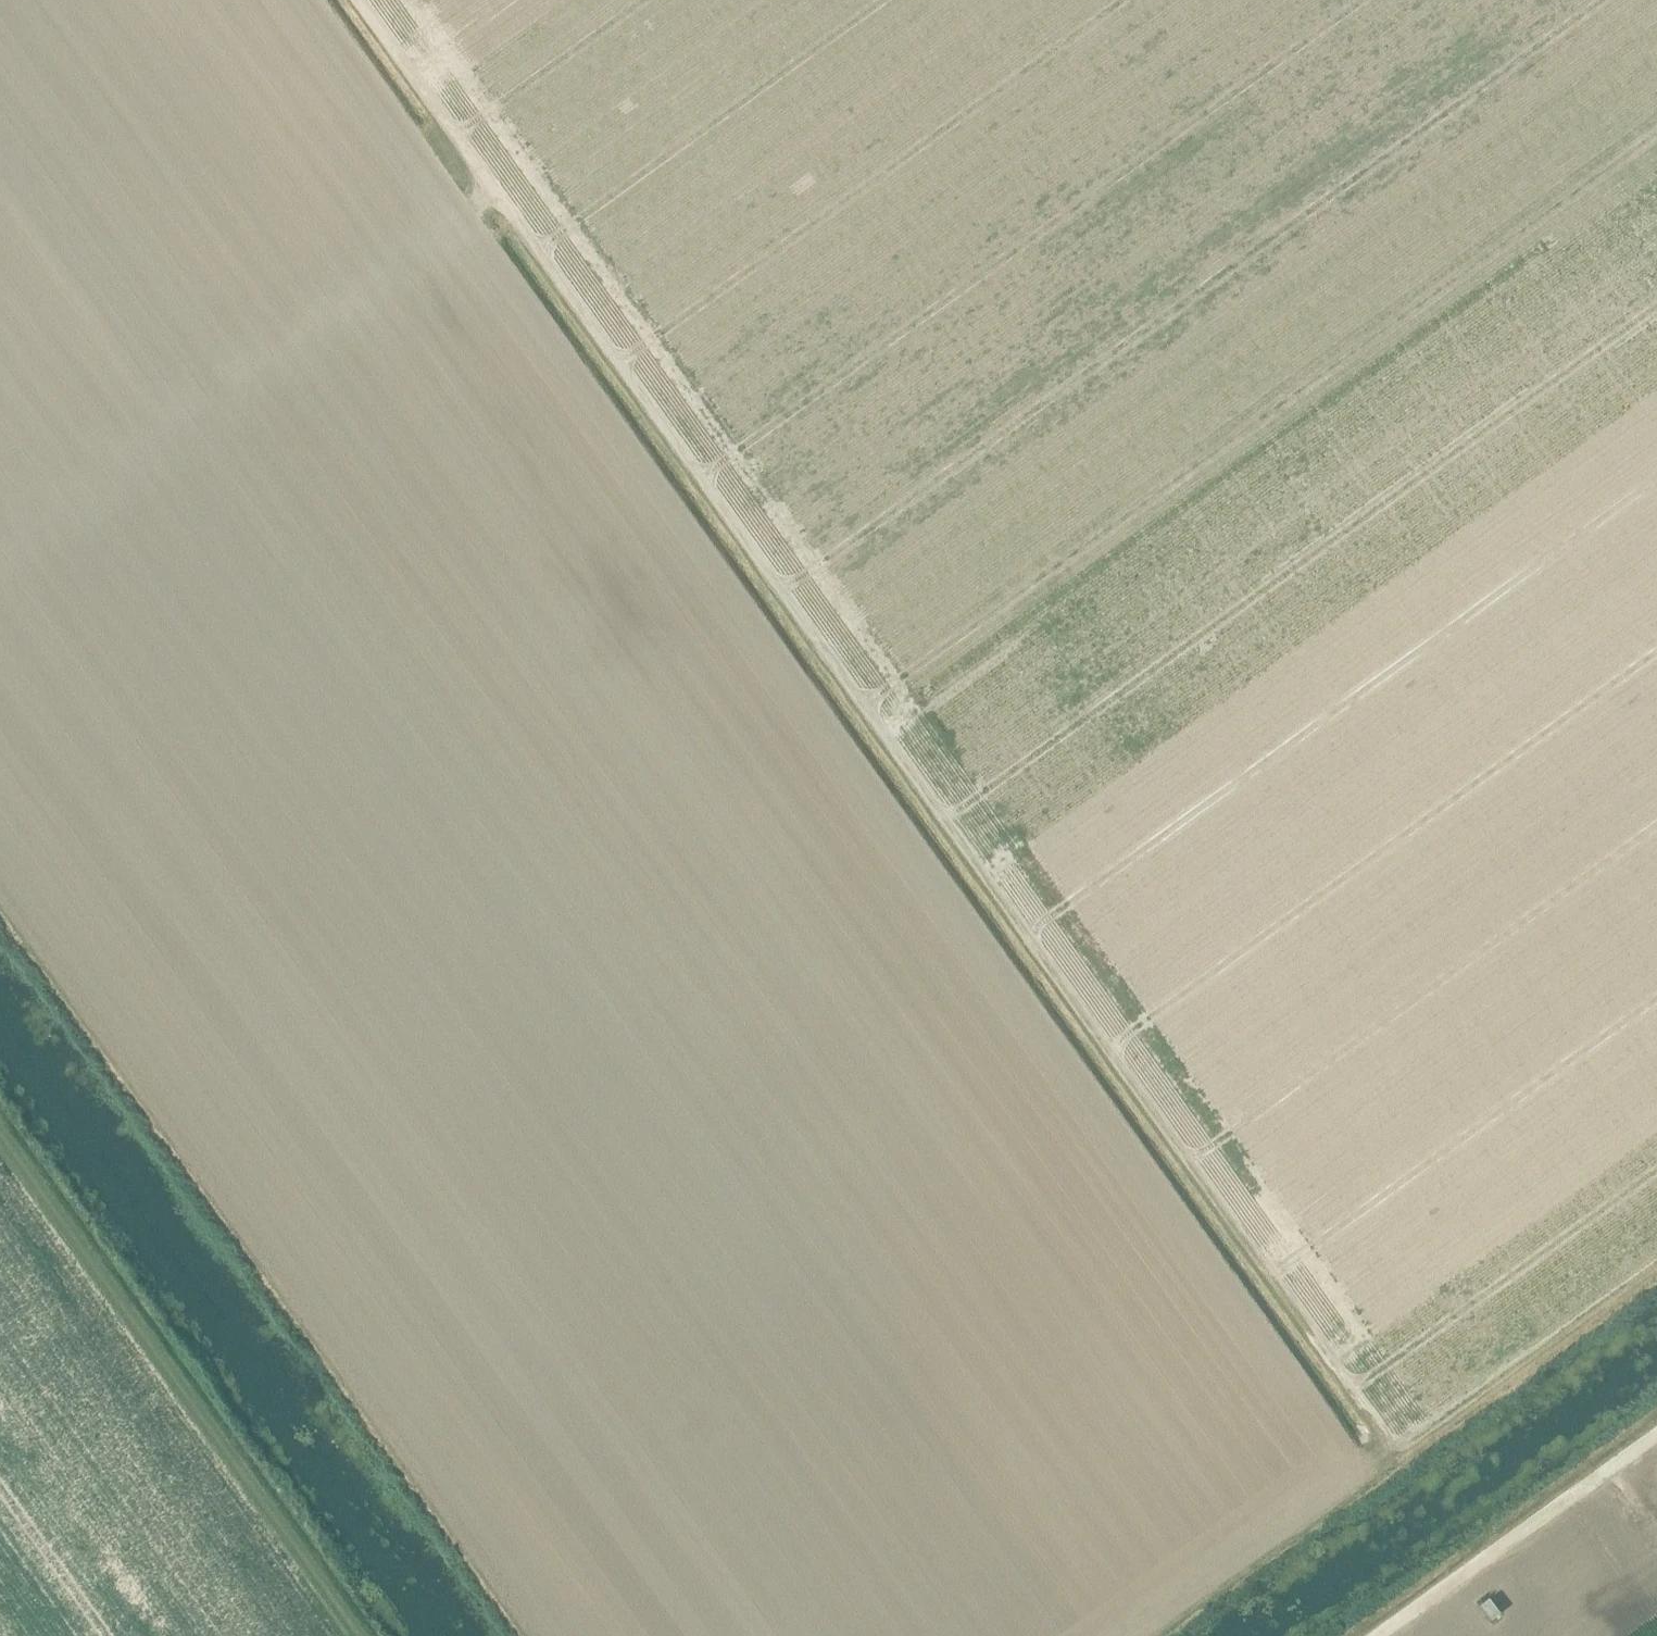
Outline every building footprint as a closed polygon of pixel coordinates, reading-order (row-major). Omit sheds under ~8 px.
[(1501,1612),(1490,1598),(1481,1605),(1492,1619),(1501,1612)]
